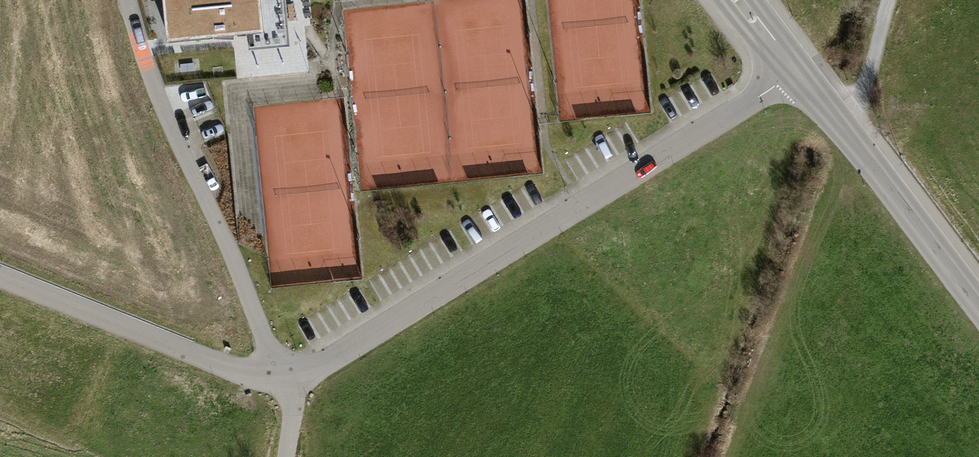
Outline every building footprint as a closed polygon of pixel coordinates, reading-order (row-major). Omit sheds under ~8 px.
[(283,0),(165,0),(169,37),(221,32),(285,26),(283,0)] [(271,51),(274,80),(297,77),(294,49),(271,51)]
